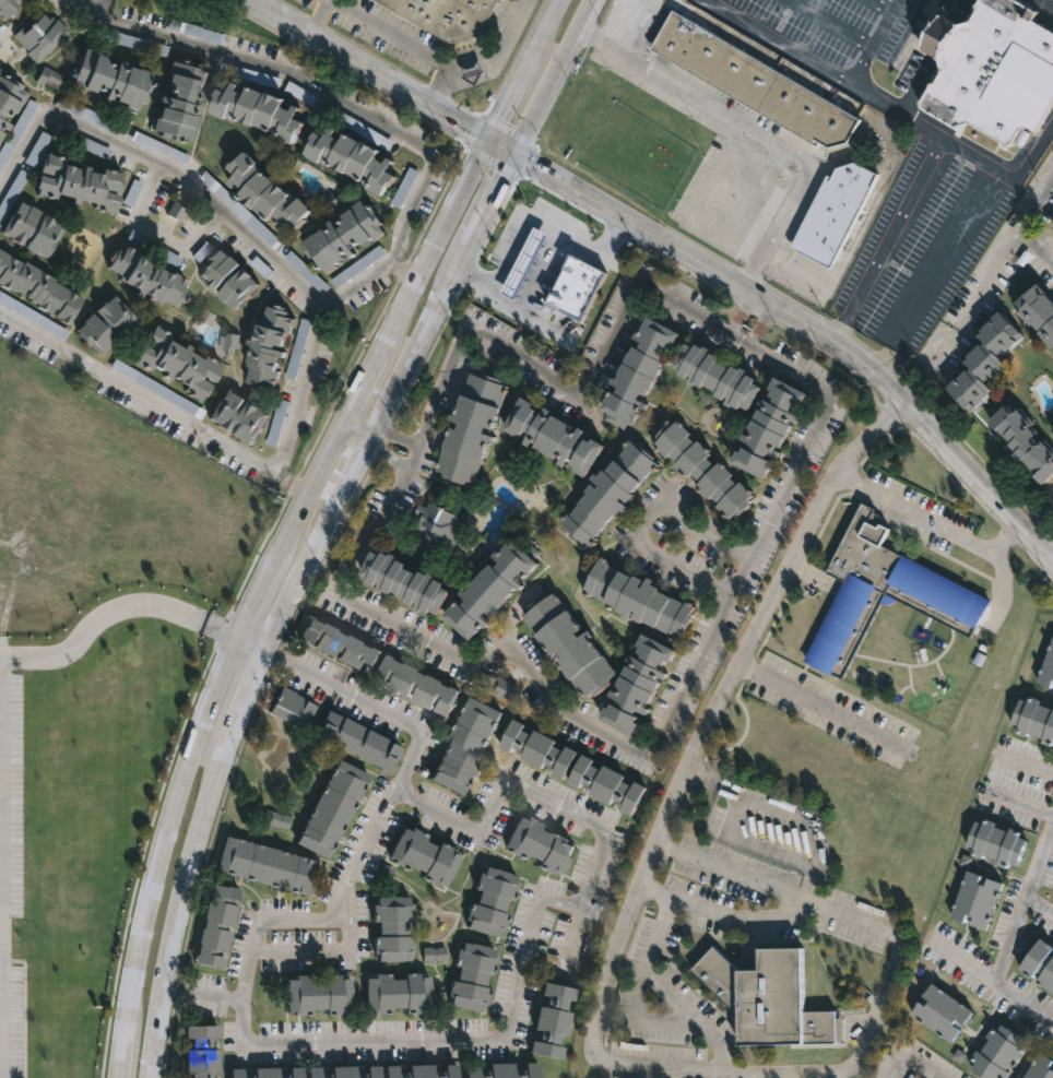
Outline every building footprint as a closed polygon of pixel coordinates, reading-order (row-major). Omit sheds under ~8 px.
[(7,21),(0,15),(0,0),(23,0),(7,21)] [(451,44),(376,0),(500,0),(480,36),(451,44)] [(1030,19),(1052,32),(1052,90),(1031,128),(1024,123),(1014,127),(1006,142),(1002,143),(963,120),(950,125),(918,106),(916,100),(925,86),(931,83),(935,73),(932,61),(913,50),(932,16),(950,27),(965,23),(970,13),(969,8),(974,0),(1020,0),(1036,9),(1030,19)] [(843,141),(824,144),(816,140),(814,144),(647,47),(667,8),(856,116),(843,141)] [(46,17),(48,20),(50,16),(55,21),(57,20),(68,32),(36,64),(25,54),(26,51),(12,37),(20,28),(23,32),(42,13),(46,17)] [(168,32),(223,42),(225,33),(169,23),(168,32)] [(125,38),(123,47),(158,55),(160,46),(125,38)] [(94,54),(110,60),(111,58),(123,62),(122,64),(138,71),(139,69),(161,78),(150,107),(139,103),(135,111),(125,107),(126,105),(111,99),(110,102),(98,97),(100,91),(94,88),(92,93),(70,84),(84,48),(95,52),(94,54)] [(177,59),(202,66),(201,69),(210,71),(206,84),(204,84),(201,95),(198,94),(194,106),(200,107),(199,115),(191,114),(191,116),(194,117),(191,129),(194,129),(191,142),(168,135),(167,139),(159,137),(161,132),(152,130),(170,61),(176,63),(177,59)] [(63,77),(43,67),(36,82),(56,92),(63,77)] [(4,112),(0,120),(0,74),(22,86),(20,90),(26,94),(12,114),(9,111),(7,114),(4,112)] [(239,84),(237,90),(247,94),(249,86),(285,99),(283,105),(284,107),(293,110),(295,105),(300,107),(296,118),(305,121),(300,134),(297,133),(294,143),(279,138),(280,135),(255,126),(255,127),(234,118),(233,121),(211,112),(217,97),(215,96),(222,81),(228,84),(229,80),(239,84)] [(5,131),(0,128),(0,120),(9,126),(5,131)] [(334,135),(343,141),(347,133),(380,152),(378,156),(386,163),(389,157),(395,161),(389,171),(398,176),(391,187),(390,186),(384,196),(381,193),(380,196),(368,188),(370,186),(347,173),(347,174),(328,162),(327,164),(321,161),(320,163),(303,153),(316,131),(323,135),(329,126),(338,130),(334,135)] [(36,168),(49,137),(39,133),(26,164),(36,168)] [(107,161),(112,152),(83,137),(78,147),(107,161)] [(264,157),(275,166),(272,169),(285,181),(287,180),(309,198),(310,197),(322,206),(304,229),(294,222),(289,228),(285,225),(291,218),(283,213),(277,218),(249,194),(253,188),(245,180),(240,186),(236,182),(245,173),(237,166),(246,156),(248,158),(256,150),(264,157)] [(66,158),(64,166),(76,169),(75,176),(79,177),(82,166),(88,168),(87,171),(99,175),(102,168),(121,174),(120,179),(122,180),(119,193),(107,190),(107,193),(118,196),(115,209),(111,208),(110,214),(92,209),(93,204),(76,200),(75,204),(69,202),(70,199),(55,194),(54,200),(35,194),(36,189),(34,188),(42,159),(44,161),(46,153),(66,158)] [(874,173),(827,265),(786,245),(823,173),(827,175),(832,165),(850,161),(874,173)] [(29,175),(20,170),(0,205),(0,226),(29,175)] [(208,187),(271,245),(278,238),(215,180),(208,187)] [(392,204),(400,209),(411,189),(402,184),(392,204)] [(364,200),(368,206),(371,204),(386,224),(382,226),(387,233),(376,240),(375,239),(366,246),(364,244),(359,247),(362,250),(352,258),(348,253),(345,256),(347,258),(338,265),(340,268),(328,275),(322,266),(320,269),(315,260),(312,261),(306,252),(310,249),(305,241),(334,220),(338,224),(345,218),(344,216),(354,210),(353,208),(364,200)] [(17,202),(38,213),(34,220),(38,223),(43,215),(61,228),(43,258),(37,253),(35,256),(23,248),(27,239),(24,238),(20,245),(0,232),(17,202)] [(167,215),(180,222),(187,210),(173,202),(167,215)] [(503,294),(517,300),(548,233),(535,227),(503,294)] [(125,246),(139,254),(138,257),(145,261),(146,258),(161,266),(159,269),(170,275),(171,273),(186,281),(181,287),(188,291),(180,305),(177,304),(175,308),(162,300),(159,305),(141,294),(139,298),(133,295),(135,291),(117,281),(119,277),(105,270),(113,252),(115,253),(117,250),(121,252),(125,246)] [(223,250),(230,257),(233,256),(255,275),(252,277),(260,285),(236,311),(199,276),(223,250)] [(36,306),(0,286),(0,253),(9,258),(21,265),(23,262),(81,299),(66,325),(54,319),(56,315),(51,312),(49,316),(44,312),(35,308),(36,306)] [(548,307),(585,322),(607,271),(570,255),(548,307)] [(1048,304),(1052,309),(1052,349),(1048,343),(1045,344),(1014,309),(1015,308),(1009,301),(1032,282),(1050,301),(1048,304)] [(69,332),(0,293),(0,305),(63,341),(69,332)] [(113,296),(135,322),(98,358),(74,331),(83,324),(81,322),(91,315),(97,322),(100,319),(94,311),(113,296)] [(275,305),(286,308),(285,311),(291,312),(288,317),(296,319),(292,334),(289,333),(284,348),(287,350),(285,359),(282,358),(277,369),(282,370),(276,386),(270,384),(269,391),(248,384),(252,368),(248,367),(255,347),(248,346),(250,339),(255,340),(261,320),(264,321),(270,306),(274,307),(275,305)] [(994,310),(1017,334),(1004,347),(994,354),(1001,360),(996,365),(998,366),(989,375),(991,377),(985,382),(982,379),(980,380),(986,387),(983,391),(984,392),(965,412),(942,387),(961,367),(963,369),(965,368),(957,360),(974,342),(977,343),(979,342),(971,334),(975,330),(974,329),(978,325),(979,327),(994,310)] [(295,381),(313,321),(303,318),(285,377),(295,381)] [(683,334),(675,352),(669,348),(665,356),(674,359),(671,366),(666,365),(654,392),(652,391),(650,396),(644,394),(641,401),(650,405),(647,411),(643,410),(636,427),(628,423),(624,430),(605,422),(608,414),(603,411),(613,389),(612,388),(616,379),(619,380),(623,376),(622,375),(631,353),(634,354),(638,345),(634,343),(639,332),(642,334),(649,319),(683,334)] [(179,347),(181,350),(184,345),(189,348),(187,353),(201,360),(203,357),(220,366),(217,371),(220,372),(213,384),(202,378),(201,380),(211,386),(204,398),(202,396),(199,402),(182,392),(185,388),(173,380),(176,375),(171,372),(167,381),(161,378),(164,374),(152,367),(150,372),(132,363),(135,357),(133,356),(151,325),(169,336),(167,341),(179,347)] [(221,335),(222,354),(239,354),(239,335),(221,335)] [(688,344),(697,348),(698,345),(706,348),(707,346),(712,350),(710,355),(713,357),(714,354),(723,359),(721,363),(734,370),(736,367),(743,370),(744,368),(750,371),(749,374),(759,379),(756,383),(765,389),(752,412),(743,406),(741,410),(734,406),(733,408),(727,405),(731,400),(727,398),(725,402),(718,398),(720,393),(707,386),(705,389),(698,384),(697,387),(691,383),(695,378),(691,376),(689,380),(682,376),(684,372),(675,367),(688,344)] [(110,369),(179,408),(184,399),(115,360),(110,369)] [(477,372),(505,381),(504,384),(513,388),(502,419),(500,418),(496,431),(488,429),(486,435),(497,438),(495,445),(490,443),(476,485),(469,482),(468,485),(465,485),(443,478),(446,474),(438,472),(452,429),(460,431),(462,425),(451,420),(453,415),(457,416),(472,374),(476,376),(477,372)] [(812,395),(805,407),(802,405),(800,411),(795,407),(792,413),(801,417),(767,481),(735,464),(742,451),(744,453),(747,448),(750,450),(753,446),(744,441),(747,435),(753,438),(755,435),(750,431),(761,411),(759,410),(765,400),(774,404),(777,399),(774,398),(777,393),(772,391),(779,378),(812,395)] [(225,389),(235,395),(236,393),(262,408),(261,411),(270,415),(252,446),(245,441),(242,445),(230,437),(232,435),(228,433),(227,434),(215,427),(216,425),(208,419),(225,389)] [(283,424),(289,402),(280,399),(274,421),(283,424)] [(536,414),(542,417),(547,408),(553,412),(548,418),(553,419),(555,416),(576,428),(575,431),(579,435),(582,428),(588,431),(581,441),(587,445),(589,440),(594,443),(595,440),(608,447),(590,479),(577,472),(578,469),(573,466),(577,463),(571,460),(566,469),(559,465),(560,463),(536,448),(537,446),(535,445),(532,450),(524,446),(529,439),(525,437),(523,440),(506,430),(524,399),(536,405),(534,408),(539,411),(536,414)] [(1050,458),(1052,461),(1052,470),(1038,485),(1006,452),(1008,450),(983,422),(1003,403),(1008,408),(1011,406),(1027,423),(1025,425),(1032,434),(1029,436),(1033,440),(1037,438),(1052,455),(1050,458)] [(671,420),(676,426),(679,423),(683,426),(684,425),(694,434),(690,437),(698,445),(701,441),(714,454),(710,459),(718,467),(722,462),(735,475),(733,478),(741,486),(744,483),(756,494),(750,499),(755,504),(741,517),(738,514),(733,521),(718,507),(721,505),(714,498),(712,500),(699,487),(702,484),(694,475),(690,478),(676,465),(679,463),(672,455),(669,459),(656,447),(663,439),(658,435),(671,420)] [(632,441),(638,446),(640,443),(656,459),(655,460),(663,466),(658,473),(655,471),(635,494),(637,496),(630,504),(626,500),(625,502),(632,510),(628,514),(625,512),(619,518),(618,516),(598,538),(600,541),(593,547),(588,543),(584,546),(571,533),(568,535),(564,532),(568,528),(563,523),(570,514),(571,517),(591,495),(589,493),(595,485),(601,490),(604,488),(594,479),(598,475),(601,477),(607,471),(610,473),(628,451),(626,448),(632,441)] [(440,507),(469,521),(451,557),(417,541),(421,532),(411,528),(422,506),(428,509),(431,502),(440,507)] [(943,578),(987,600),(973,628),(885,584),(837,678),(800,660),(840,580),(823,571),(859,502),(871,509),(869,511),(882,520),(883,524),(882,528),(886,529),(878,544),(943,578)] [(528,541),(541,554),(535,560),(542,566),(531,578),(528,574),(524,578),(522,577),(519,581),(525,588),(521,593),(518,590),(494,617),(489,614),(485,618),(492,625),(487,630),(482,626),(480,628),(483,631),(472,643),(446,619),(459,604),(463,608),(468,603),(461,596),(465,591),(469,594),(493,567),(498,571),(502,566),(495,558),(499,554),(501,556),(514,541),(518,544),(523,537),(528,541)] [(375,553),(382,557),(383,554),(392,558),(393,555),(399,558),(398,560),(407,566),(406,569),(422,577),(423,573),(429,577),(430,573),(441,580),(440,582),(446,585),(443,588),(452,592),(439,617),(431,613),(430,615),(423,612),(421,614),(417,612),(419,606),(416,605),(415,607),(407,603),(409,601),(394,593),(392,596),(384,593),(384,594),(378,592),(381,587),(378,585),(377,589),(369,584),(371,581),(363,577),(375,553)] [(610,565),(647,582),(643,589),(647,590),(652,579),(656,581),(654,585),(662,590),(661,592),(687,605),(688,604),(697,608),(681,640),(647,623),(646,625),(636,620),(639,614),(637,613),(631,624),(626,620),(627,617),(619,613),(622,608),(587,591),(602,559),(610,564),(610,565)] [(560,591),(568,601),(571,597),(594,629),(588,633),(591,639),(596,635),(601,640),(592,645),(614,676),(591,694),(569,663),(573,660),(570,654),(560,661),(557,656),(558,655),(529,614),(560,591)] [(319,620),(328,625),(329,624),(352,638),(353,636),(376,650),(377,648),(386,652),(371,678),(360,672),(363,668),(359,666),(356,672),(338,661),(340,656),(335,654),(332,659),(312,649),(316,642),(312,641),(310,645),(298,640),(311,614),(320,619),(319,620)] [(669,651),(661,666),(653,662),(649,670),(659,674),(656,679),(651,677),(650,680),(653,683),(640,706),(638,704),(637,707),(640,709),(637,715),(628,710),(626,715),(630,718),(628,723),(630,724),(625,736),(592,720),(598,707),(601,709),(604,704),(607,706),(610,701),(601,696),(604,690),(610,694),(612,689),(608,688),(619,665),(622,667),(624,664),(618,661),(622,653),(631,659),(634,655),(630,653),(632,648),(629,647),(636,633),(669,651)] [(1051,636),(1052,636),(1052,682),(1049,680),(1046,687),(1033,683),(1051,636)] [(397,660),(405,665),(406,664),(429,678),(430,676),(453,690),(454,689),(463,694),(449,719),(438,713),(440,708),(437,706),(433,712),(414,701),(416,697),(413,695),(411,699),(390,687),(392,683),(390,680),(387,686),(375,679),(389,655),(397,660)] [(490,691),(510,700),(517,686),(497,676),(490,691)] [(322,709),(309,733),(270,713),(283,688),(322,709)] [(1051,707),(1052,707),(1052,743),(1050,742),(1048,747),(1037,743),(1039,738),(1025,734),(1024,737),(1011,733),(1014,728),(1007,725),(1018,695),(1038,701),(1037,704),(1050,710),(1051,707)] [(501,723),(476,768),(475,767),(462,794),(430,778),(473,697),(505,714),(500,722),(501,723)] [(335,721),(340,722),(343,715),(363,725),(359,732),(363,734),(366,727),(387,738),(383,745),(387,746),(390,741),(401,746),(388,772),(371,761),(370,763),(356,756),(357,755),(347,749),(346,751),(324,738),(323,739),(315,735),(328,709),(339,714),(335,721)] [(523,732),(533,737),(536,731),(558,742),(556,747),(566,751),(568,748),(579,754),(565,782),(554,777),(557,771),(546,766),(544,771),(522,760),(525,755),(514,749),(512,755),(501,749),(516,721),(526,726),(523,732)] [(592,765),(603,770),(605,766),(626,775),(624,781),(634,786),(636,781),(648,786),(632,816),(622,810),(625,804),(614,798),(611,805),(590,794),(593,789),(583,783),(580,789),(569,783),(583,754),(594,760),(592,765)] [(339,758),(368,773),(327,858),(295,842),(333,766),(334,767),(339,758)] [(288,830),(290,816),(267,812),(264,826),(288,830)] [(533,818),(549,827),(547,831),(559,838),(561,833),(577,842),(575,844),(582,849),(567,876),(561,873),(559,876),(544,868),(546,864),(533,856),(531,862),(516,853),(517,851),(510,848),(514,840),(513,839),(525,819),(531,822),(533,818)] [(992,824),(991,827),(1006,832),(1007,829),(1017,832),(1016,837),(1024,840),(1015,867),(1006,864),(1004,870),(993,866),(995,862),(980,856),(979,860),(969,856),(970,851),(962,849),(972,821),(980,825),(981,819),(992,824)] [(422,828),(431,832),(430,836),(460,851),(459,854),(465,857),(451,887),(443,882),(441,886),(426,878),(428,874),(415,867),(413,873),(400,865),(402,862),(392,857),(406,828),(413,831),(415,828),(421,830),(422,828)] [(320,863),(310,897),(221,870),(230,838),(320,863)] [(492,868),(522,879),(520,885),(523,886),(518,903),(512,902),(509,915),(514,916),(509,933),(506,932),(504,939),(496,937),(496,938),(473,929),(476,920),(472,919),(476,905),(482,907),(486,893),(481,891),(485,876),(488,877),(492,868)] [(982,887),(985,879),(999,885),(994,899),(997,900),(992,915),(989,914),(982,932),(967,926),(970,919),(963,916),(960,924),(946,920),(963,872),(978,877),(975,885),(982,887)] [(245,891),(241,904),(235,902),(234,907),(241,909),(236,929),(229,928),(228,932),(235,934),(229,956),(226,956),(226,959),(229,960),(226,973),(198,964),(203,947),(201,947),(205,931),(208,931),(210,921),(208,921),(215,896),(214,895),(216,884),(245,891)] [(406,899),(414,899),(414,907),(418,907),(418,924),(413,924),(413,938),(418,938),(418,956),(415,957),(415,963),(383,963),(383,957),(379,957),(379,939),(384,939),(383,925),(379,925),(379,907),(382,907),(382,900),(406,899)] [(1051,959),(1052,956),(1052,996),(1033,982),(1038,976),(1033,973),(1029,980),(1015,970),(1038,938),(1052,948),(1046,956),(1050,959),(1051,959)] [(469,945),(493,948),(493,950),(500,951),(499,959),(502,960),(499,976),(493,975),(490,990),(496,991),(493,1008),(488,1008),(487,1014),(455,1008),(457,1002),(452,1002),(455,983),(461,984),(464,970),(460,969),(463,951),(468,952),(469,945)] [(422,949),(423,963),(445,963),(445,948),(422,949)] [(800,948),(800,1011),(831,1011),(831,1019),(839,1019),(839,1044),(736,1045),(735,1016),(687,971),(709,948),(735,971),(756,970),(756,948),(800,948)] [(428,978),(428,979),(436,979),(436,1011),(427,1011),(427,1016),(411,1016),(411,1010),(397,1010),(397,1018),(379,1017),(379,1012),(371,1012),(371,980),(378,980),(378,976),(395,975),(395,982),(411,982),(411,975),(428,975),(428,978)] [(348,978),(348,980),(355,980),(355,1014),(350,1014),(350,1017),(331,1017),(331,1011),(317,1011),(317,1019),(299,1019),(299,1014),(292,1014),(291,978),(348,978)] [(583,987),(581,999),(576,998),(572,1009),(578,1010),(573,1034),(568,1033),(566,1045),(570,1046),(567,1058),(535,1052),(539,1039),(545,1040),(548,1029),(541,1027),(546,1005),(553,1006),(556,994),(548,993),(552,980),(583,987)] [(928,984),(950,999),(953,997),(969,1008),(960,1022),(957,1020),(954,1026),(956,1027),(947,1040),(909,1014),(915,1004),(922,1008),(925,1003),(919,998),(928,984)] [(1007,1070),(1002,1077),(998,1077),(996,1077),(995,1077),(984,1077),(969,1067),(973,1061),(969,1057),(975,1049),(978,1051),(987,1038),(984,1035),(991,1026),(995,1029),(999,1022),(1021,1038),(1017,1044),(1022,1049),(1016,1057),(1013,1055),(1004,1068),(1007,1070)] [(216,1073),(216,1077),(196,1077),(196,1073),(190,1073),(190,1050),(196,1050),(196,1038),(189,1038),(189,1024),(222,1024),(222,1036),(215,1036),(215,1049),(223,1049),(223,1073),(216,1073)] [(1050,1068),(1052,1063),(1052,1077),(1019,1077),(1038,1051),(1051,1059),(1046,1066),(1050,1068)] [(465,1063),(465,1077),(393,1077),(392,1065),(405,1064),(405,1070),(416,1070),(416,1063),(440,1063),(440,1070),(452,1070),(452,1063),(465,1063)] [(544,1063),(544,1077),(472,1077),(472,1064),(485,1064),(485,1070),(496,1069),(496,1063),(520,1063),(520,1069),(532,1069),(531,1063),(544,1063)] [(388,1064),(388,1077),(316,1077),(316,1066),(328,1066),(328,1073),(340,1073),(340,1065),(363,1065),(363,1073),(375,1073),(375,1064),(388,1064)] [(308,1065),(308,1077),(236,1077),(236,1067),(248,1067),(248,1075),(259,1075),(260,1066),(283,1066),(283,1074),(295,1074),(295,1065),(308,1065)]
